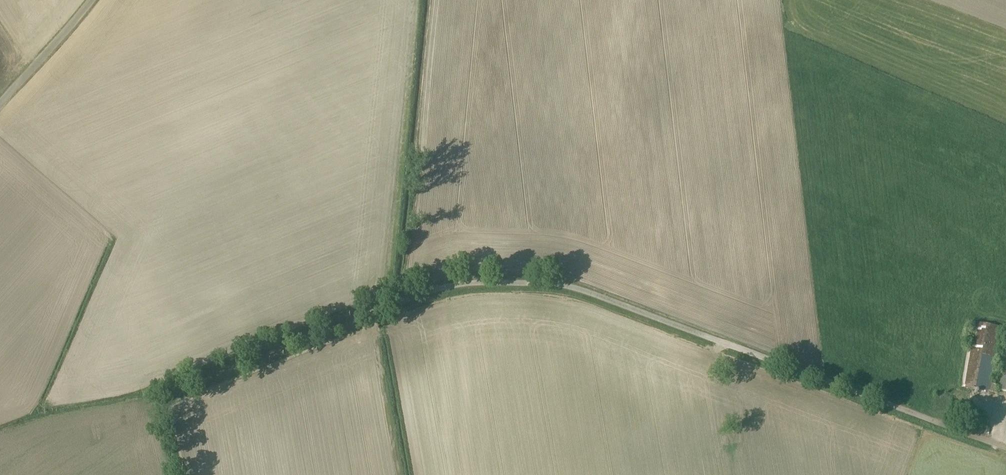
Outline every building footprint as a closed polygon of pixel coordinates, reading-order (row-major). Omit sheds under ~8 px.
[(992,384),(1001,327),(971,322),(961,388),(997,394),(999,385),(992,384)]
